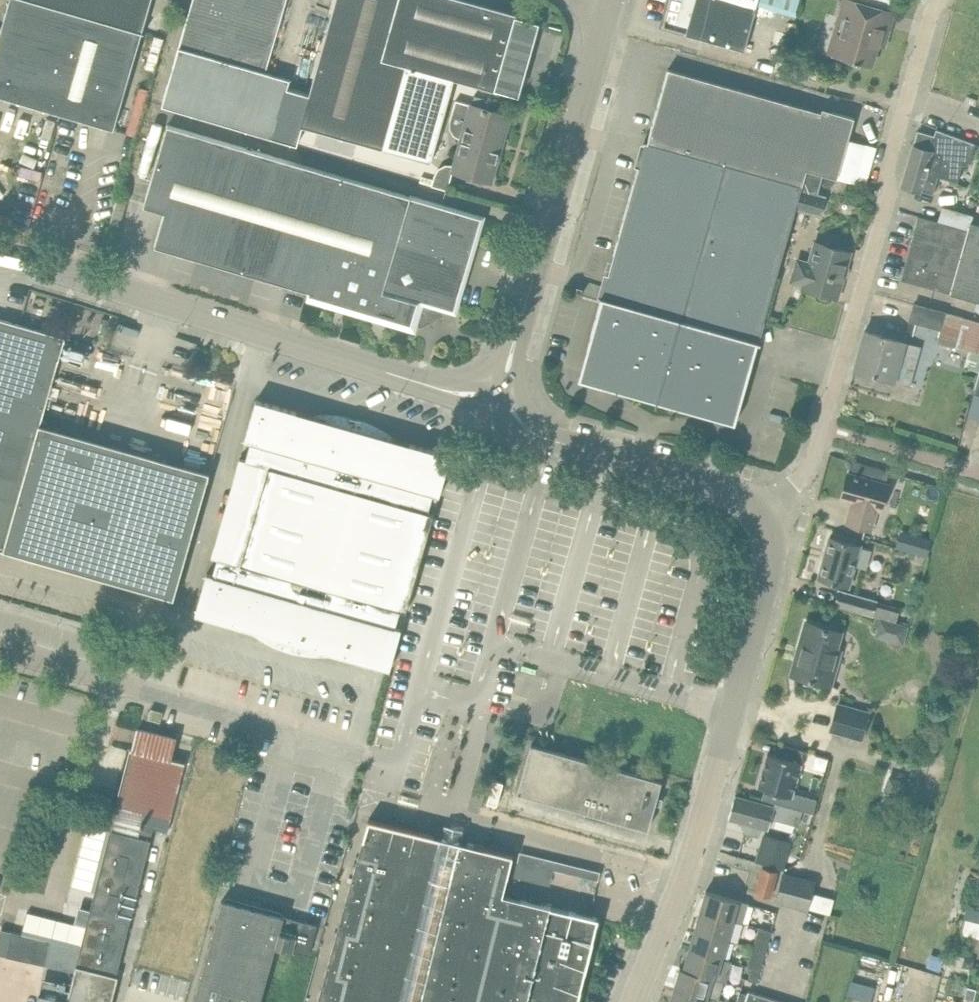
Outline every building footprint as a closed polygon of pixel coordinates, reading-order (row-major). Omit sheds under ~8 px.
[(55,0),(9,0),(0,32),(0,96),(48,110),(78,7),(55,0)] [(144,27),(151,0),(55,0),(78,7),(144,27)] [(162,105),(296,144),(310,91),(288,85),(290,79),(266,72),(287,0),(193,0),(162,105)] [(398,1),(383,57),(497,91),(498,87),(517,93),(537,23),(518,18),(518,14),(468,0),(398,0),(398,1)] [(663,26),(686,32),(685,34),(724,44),(744,50),(750,27),(754,15),(793,26),(801,0),(670,0),(663,26)] [(861,62),(872,65),(881,33),(888,35),(895,11),(855,0),(843,0),(828,52),(861,62)] [(144,27),(78,7),(48,110),(114,129),(144,27)] [(710,218),(746,90),(670,69),(647,143),(655,146),(650,164),(640,161),(630,200),(607,278),(616,281),(611,299),(681,319),(710,218)] [(823,112),(746,90),(710,218),(681,319),(759,341),(765,320),(764,320),(796,207),(798,207),(808,169),(823,174),(824,173),(838,177),(848,140),(817,131),(823,112)] [(435,174),(432,185),(447,189),(452,171),(492,182),(511,115),(457,100),(451,120),(451,129),(455,135),(461,138),(453,164),(445,165),(438,169),(435,174)] [(167,124),(149,186),(143,206),(164,212),(154,245),(309,291),(307,297),(414,328),(416,320),(421,321),(440,311),(441,306),(455,310),(482,217),(167,124)] [(975,143),(936,128),(934,134),(918,130),(902,185),(921,191),(922,190),(933,194),(938,176),(954,181),(960,162),(968,165),(975,143)] [(823,174),(808,169),(798,207),(821,214),(827,196),(818,193),(823,174)] [(914,234),(901,279),(920,284),(950,292),(971,221),(973,214),(961,211),(942,206),(938,221),(919,215),(914,234)] [(950,292),(951,293),(978,300),(978,223),(971,221),(950,292)] [(837,297),(850,251),(816,241),(810,263),(798,260),(792,280),(804,283),(803,287),(837,297)] [(681,319),(611,299),(601,296),(600,298),(601,298),(587,349),(592,350),(587,368),(610,382),(608,387),(705,414),(707,409),(733,410),(738,392),(744,393),(758,342),(760,343),(761,341),(759,341),(681,319)] [(909,320),(939,328),(935,341),(938,342),(946,312),(914,303),(909,320)] [(5,549),(40,424),(65,337),(0,318),(0,548),(5,549)] [(922,346),(865,330),(854,369),(911,385),(922,346)] [(439,496),(451,455),(256,399),(245,440),(251,442),(246,459),(240,457),(212,556),(218,557),(213,574),(207,573),(196,613),(390,669),(401,628),(395,626),(400,609),(406,611),(434,513),(428,511),(433,494),(439,496)] [(40,424),(5,549),(174,598),(210,472),(40,424)] [(193,452),(190,464),(206,468),(209,456),(193,452)] [(880,511),(888,483),(886,483),(890,471),(873,465),(872,466),(862,463),(851,459),(851,460),(853,461),(849,472),(848,472),(840,499),(852,502),(846,522),(871,529),(876,510),(880,511)] [(818,578),(837,584),(849,587),(854,566),(866,569),(871,550),(860,547),(860,544),(830,536),(818,578)] [(839,591),(835,605),(873,616),(877,602),(839,591)] [(877,617),(876,623),(882,625),(878,637),(891,641),(896,622),(877,617)] [(795,675),(815,681),(830,685),(836,666),(832,664),(841,631),(806,621),(799,647),(803,649),(795,675)] [(830,729),(863,739),(871,713),(838,703),(830,729)] [(27,911),(22,933),(51,939),(81,947),(76,966),(115,975),(153,827),(168,831),(185,762),(167,757),(172,736),(138,728),(137,728),(137,730),(132,748),(130,747),(119,792),(120,792),(110,829),(87,823),(72,885),(95,891),(90,910),(81,907),(81,908),(80,908),(77,921),(87,923),(86,926),(27,911)] [(768,753),(758,786),(772,790),(769,800),(775,802),(803,810),(813,812),(817,798),(793,791),(804,750),(781,743),(777,755),(768,753)] [(518,792),(648,828),(661,780),(531,744),(518,792)] [(804,776),(822,780),(827,757),(810,752),(804,776)] [(487,804),(497,806),(504,783),(494,780),(487,804)] [(774,806),(735,795),(729,818),(745,823),(743,830),(744,832),(757,836),(759,835),(761,827),(767,829),(768,826),(769,826),(771,818),(798,825),(803,810),(775,802),(774,806)] [(599,917),(504,891),(513,854),(452,839),(369,819),(317,1001),(577,1001),(599,917)] [(762,862),(781,867),(783,868),(791,843),(769,837),(762,862)] [(520,852),(514,876),(538,882),(544,858),(520,852)] [(755,892),(770,897),(777,871),(762,867),(755,892)] [(809,910),(816,882),(785,873),(777,901),(809,910)] [(739,900),(706,890),(700,910),(733,920),(739,900)] [(283,916),(220,900),(192,1001),(260,1001),(283,916)] [(962,932),(978,937),(978,912),(967,909),(962,932)] [(733,920),(700,910),(694,930),(727,940),(733,920)] [(772,931),(760,927),(754,947),(766,950),(772,931)] [(0,932),(0,954),(6,955),(12,930),(1,928),(0,932)] [(22,933),(12,930),(6,955),(26,960),(45,964),(51,939),(22,933)] [(722,958),(727,940),(694,930),(689,949),(722,958)] [(45,964),(45,965),(64,969),(66,964),(76,967),(76,966),(81,947),(51,939),(45,964)] [(766,950),(754,947),(749,966),(753,968),(761,970),(766,950)] [(689,949),(683,969),(724,982),(727,983),(733,962),(689,949)] [(67,1001),(109,1001),(117,976),(115,975),(76,966),(76,967),(70,989),(67,1001)] [(680,968),(674,986),(709,996),(715,998),(715,997),(720,998),(724,982),(683,969),(680,968)] [(761,970),(753,968),(750,980),(757,982),(761,970)] [(70,989),(41,983),(37,1001),(67,1001),(70,989)] [(670,1001),(714,1001),(715,998),(674,986),(670,1001)] [(748,991),(747,994),(745,1001),(789,1001),(748,991)] [(737,1001),(745,1001),(747,994),(740,992),(737,1001)]
